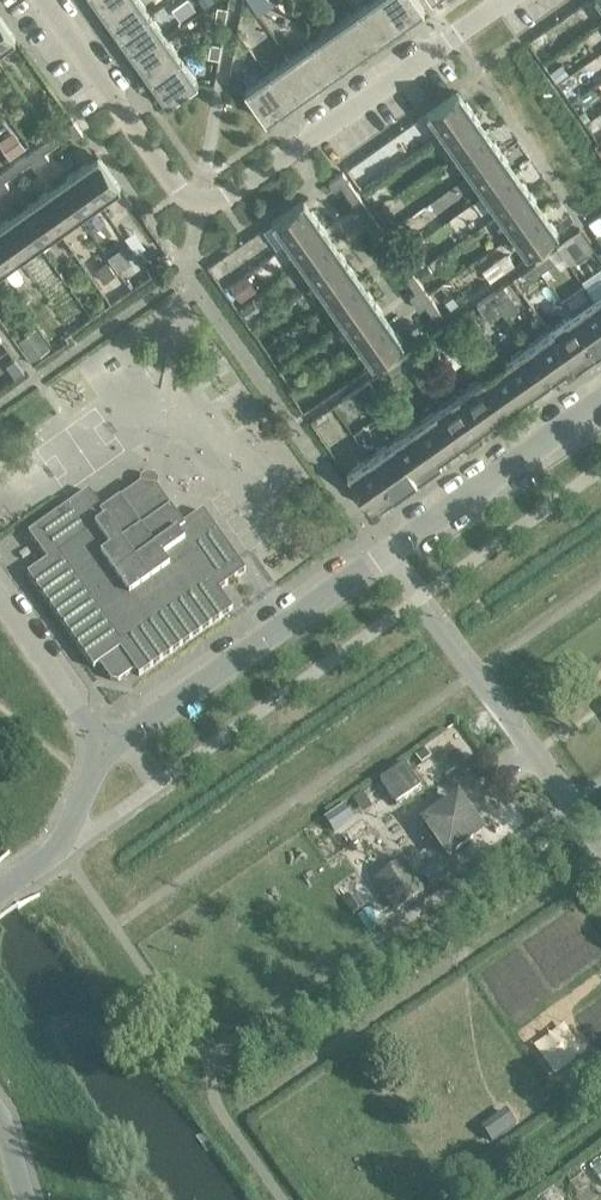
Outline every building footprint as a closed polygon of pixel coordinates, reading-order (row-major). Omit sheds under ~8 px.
[(103,13),(123,0),(94,0),(103,13)] [(140,0),(123,0),(103,13),(119,36),(150,14),(140,0)] [(382,0),(372,0),(357,11),(378,41),(400,26),(382,0)] [(400,26),(424,9),(417,0),(382,0),(400,26)] [(217,6),(214,21),(225,23),(228,8),(217,6)] [(378,41),(357,11),(334,27),(356,57),(378,41)] [(165,37),(150,14),(119,36),(135,58),(165,37)] [(15,39),(0,17),(0,49),(15,39)] [(356,57),(334,27),(312,42),(333,73),(356,57)] [(181,59),(165,37),(135,58),(151,80),(181,59)] [(333,73),(312,42),(290,58),(311,89),(333,73)] [(210,44),(208,59),(218,61),(221,46),(210,44)] [(234,54),(231,69),(242,71),(244,56),(234,54)] [(311,89),(290,58),(267,74),(289,104),(311,89)] [(198,82),(181,59),(151,80),(167,104),(198,82)] [(550,73),(557,83),(568,74),(561,65),(550,73)] [(289,104),(267,74),(244,90),(266,121),(289,104)] [(427,113),(441,135),(473,112),(467,103),(463,106),(455,94),(427,113)] [(584,111),(579,114),(585,122),(590,119),(584,111)] [(479,121),(473,112),(441,135),(455,155),(484,135),(476,124),(479,121)] [(83,134),(73,121),(53,135),(58,142),(71,133),(76,139),(83,134)] [(58,142),(53,135),(33,149),(42,163),(49,158),(44,152),(58,142)] [(491,146),(484,135),(455,155),(470,174),(501,152),(495,143),(491,146)] [(42,163),(33,149),(12,164),(17,171),(30,162),(35,168),(42,163)] [(508,161),(501,152),(470,174),(484,194),(512,175),(504,164),(508,161)] [(86,164),(77,171),(99,202),(120,187),(100,159),(88,168),(86,164)] [(12,164),(0,172),(0,189),(2,191),(9,186),(4,180),(17,171),(12,164)] [(99,202),(77,171),(68,177),(70,180),(59,188),(79,216),(99,202)] [(357,193),(342,173),(329,182),(334,189),(340,185),(350,198),(357,193)] [(519,186),(512,175),(484,194),(498,214),(529,192),(523,183),(519,186)] [(79,216),(59,188),(48,196),(46,192),(37,199),(59,230),(79,216)] [(536,201),(529,192),(498,214),(512,234),(540,215),(532,204),(536,201)] [(371,214),(357,193),(350,198),(359,212),(353,216),(358,223),(371,214)] [(59,230),(37,199),(28,205),(30,209),(19,216),(39,244),(59,230)] [(272,222),(287,243),(318,221),(312,212),(308,215),(300,203),(272,222)] [(385,234),(371,214),(358,223),(363,230),(369,226),(378,239),(385,234)] [(548,225),(540,215),(512,234),(527,255),(558,233),(551,223),(548,225)] [(19,216),(8,224),(6,220),(0,224),(0,231),(19,258),(39,244),(19,216)] [(288,245),(279,252),(290,268),(300,262),(301,263),(329,244),(321,233),(325,230),(318,221),(287,243),(288,245)] [(0,231),(0,272),(19,258),(0,231)] [(399,254),(385,234),(378,239),(387,252),(381,256),(386,263),(399,254)] [(337,255),(329,244),(301,263),(315,283),(347,261),(340,252),(337,255)] [(112,261),(121,273),(134,265),(125,252),(112,261)] [(413,274),(399,254),(386,263),(391,270),(397,266),(406,279),(413,274)] [(507,254),(483,271),(490,281),(514,264),(507,254)] [(554,262),(548,254),(535,263),(540,272),(554,262)] [(353,270),(347,261),(315,283),(329,303),(357,284),(349,273),(353,270)] [(107,262),(96,270),(104,282),(116,274),(107,262)] [(540,272),(535,263),(521,273),(527,281),(540,272)] [(416,272),(422,280),(433,273),(427,265),(416,272)] [(229,284),(239,299),(255,288),(244,273),(229,284)] [(427,294),(413,274),(406,279),(415,292),(409,296),(414,303),(427,294)] [(587,290),(593,299),(600,310),(600,280),(587,290)] [(365,294),(357,284),(329,303),(343,323),(375,301),(368,292),(365,294)] [(509,294),(503,286),(490,295),(496,303),(509,294)] [(442,315),(427,294),(414,303),(419,310),(425,306),(435,320),(442,315)] [(496,303),(490,295),(477,304),(482,312),(496,303)] [(593,299),(571,315),(595,349),(600,345),(600,310),(593,299)] [(240,308),(246,317),(258,309),(252,300),(240,308)] [(381,310),(375,301),(343,323),(357,343),(385,323),(378,313),(381,310)] [(598,353),(595,349),(571,315),(549,331),(573,365),(578,361),(581,365),(598,353)] [(464,325),(458,317),(445,327),(451,335),(464,325)] [(393,334),(385,323),(357,343),(372,364),(404,342),(396,332),(393,334)] [(451,335),(445,327),(432,336),(438,344),(451,335)] [(573,365),(549,331),(526,346),(550,380),(573,365)] [(550,380),(526,346),(504,362),(528,396),(550,380)] [(420,357),(414,349),(401,358),(406,366),(420,357)] [(24,372),(14,358),(6,364),(16,378),(24,372)] [(406,366),(401,358),(387,367),(393,375),(406,366)] [(528,396),(504,362),(481,378),(505,412),(528,396)] [(505,412),(481,378),(459,394),(483,428),(505,412)] [(375,388),(369,380),(356,390),(361,398),(375,388)] [(361,398),(356,390),(342,399),(348,407),(361,398)] [(483,428),(459,394),(436,410),(460,444),(483,428)] [(460,444),(436,410),(414,425),(438,459),(460,444)] [(438,459),(414,425),(392,441),(416,475),(418,479),(435,467),(433,463),(438,459)] [(416,475),(392,441),(370,457),(393,491),(416,475)] [(396,495),(393,491),(370,457),(346,473),(370,507),(377,503),(379,507),(396,495)] [(47,560),(27,574),(93,668),(99,664),(111,680),(118,681),(134,670),(139,676),(232,610),(218,590),(246,571),(203,511),(182,525),(157,489),(158,481),(154,476),(146,475),(140,478),(139,486),(103,511),(88,491),(28,534),(47,560)] [(415,756),(421,764),(431,757),(425,749),(415,756)] [(404,765),(380,781),(396,805),(420,788),(404,765)] [(480,832),(457,800),(425,823),(447,855),(480,832)] [(393,911),(414,895),(401,876),(379,892),(393,911)]
